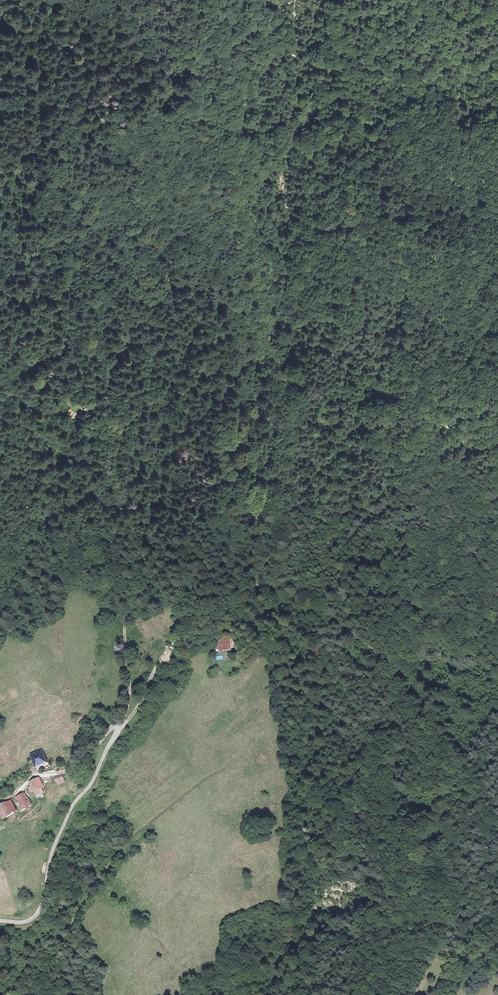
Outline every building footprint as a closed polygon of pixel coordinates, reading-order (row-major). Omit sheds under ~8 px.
[(215,641),(217,654),(230,652),(228,640),(215,641)] [(41,752),(27,757),(32,771),(46,766),(41,752)] [(58,776),(51,779),(55,788),(63,785),(58,776)] [(37,778),(25,782),(29,795),(35,793),(37,799),(43,797),(37,778)] [(29,807),(23,793),(13,798),(18,811),(29,807)] [(15,814),(10,801),(0,806),(0,821),(15,814)]
